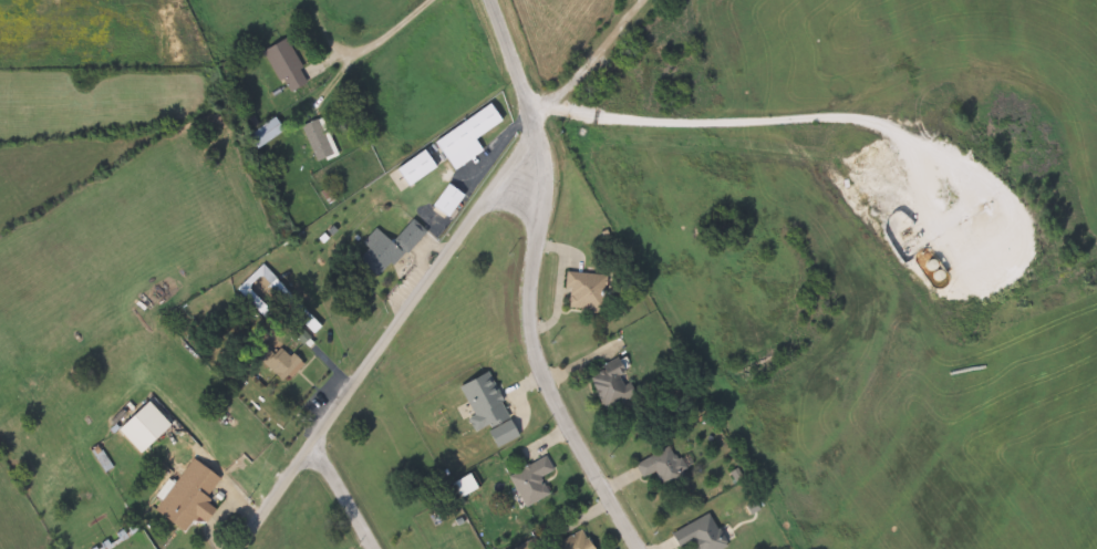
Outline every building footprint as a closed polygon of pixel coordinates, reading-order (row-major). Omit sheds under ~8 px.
[(289,93),(269,50),(292,39),(312,83),(289,93)] [(487,151),(458,169),(439,139),(496,104),(507,122),(479,138),(487,151)] [(321,163),(304,128),(325,118),(342,154),(321,163)] [(435,207),(449,182),(468,193),(454,218),(435,207)] [(384,278),(356,252),(380,228),(395,242),(415,220),(427,232),(384,278)] [(952,279),(938,288),(925,266),(941,257),(952,279)] [(242,282),(271,258),(328,320),(317,330),(265,271),(256,279),(279,304),(270,312),(242,282)] [(240,290),(268,320),(277,312),(253,286),(261,279),(314,337),(324,327),(268,265),(240,290)] [(575,287),(568,287),(570,270),(612,273),(610,310),(573,307),(575,287)] [(290,375),(269,354),(286,338),(307,359),(290,375)] [(617,412),(592,379),(620,359),(644,392),(617,412)] [(463,385),(495,373),(513,418),(477,433),(470,418),(475,416),(463,385)] [(123,432),(155,402),(177,425),(145,455),(123,432)] [(19,434),(12,422),(27,414),(34,426),(19,434)] [(499,448),(490,433),(515,419),(524,436),(499,448)] [(630,456),(666,436),(685,469),(661,483),(652,466),(640,474),(630,456)] [(546,477),(555,496),(529,508),(513,475),(549,457),(557,472),(546,477)] [(161,512),(196,458),(225,476),(210,499),(224,508),(214,524),(200,515),(190,531),(161,512)] [(666,525),(679,547),(692,539),(697,548),(707,548),(725,539),(705,503),(666,525)] [(553,539),(559,548),(607,548),(589,518),(553,539)] [(508,542),(512,548),(542,548),(544,548),(531,529),(508,542)]
